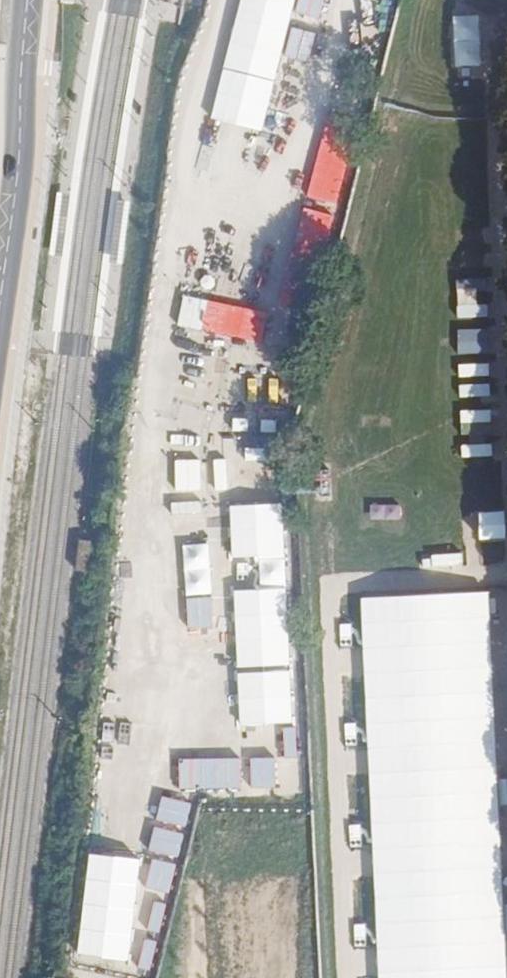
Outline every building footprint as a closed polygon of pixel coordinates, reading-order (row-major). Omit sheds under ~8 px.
[(249,185),(181,179),(166,343),(223,348),(220,379),(257,382),(259,356),(268,357),(273,297),(257,296),(260,266),(281,268),(289,179),(250,175),(249,185)] [(161,388),(147,579),(118,577),(115,611),(122,611),(120,645),(207,651),(225,393),(161,388)] [(87,842),(161,847),(169,722),(95,717),(87,842)] [(79,899),(78,923),(114,925),(116,901),(79,899)]
